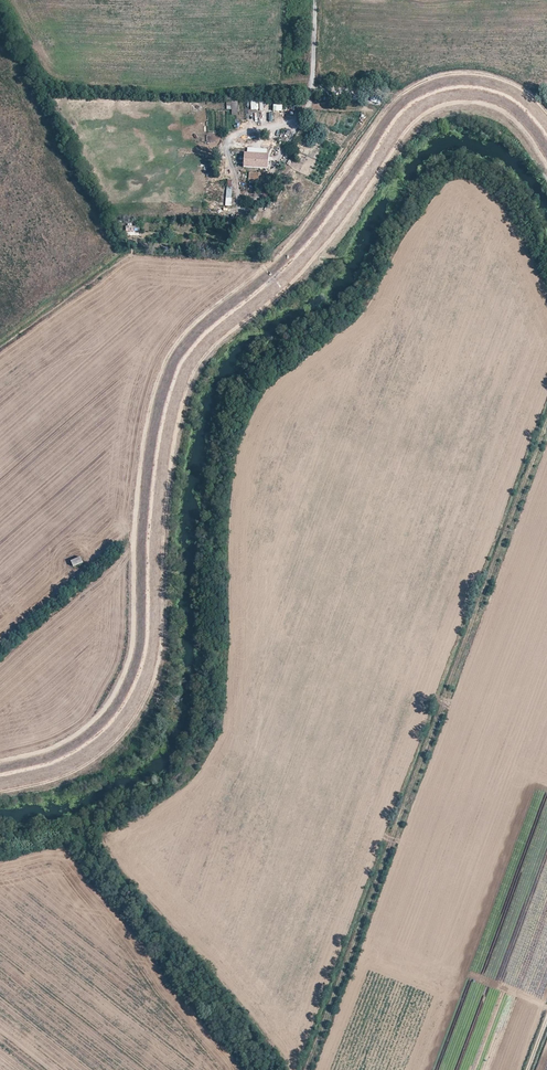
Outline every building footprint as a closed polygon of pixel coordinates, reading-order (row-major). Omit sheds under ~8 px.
[(269,154),(243,152),(242,166),(267,168),(269,154)] [(81,555),(71,560),(74,566),(84,562),(81,555)]
